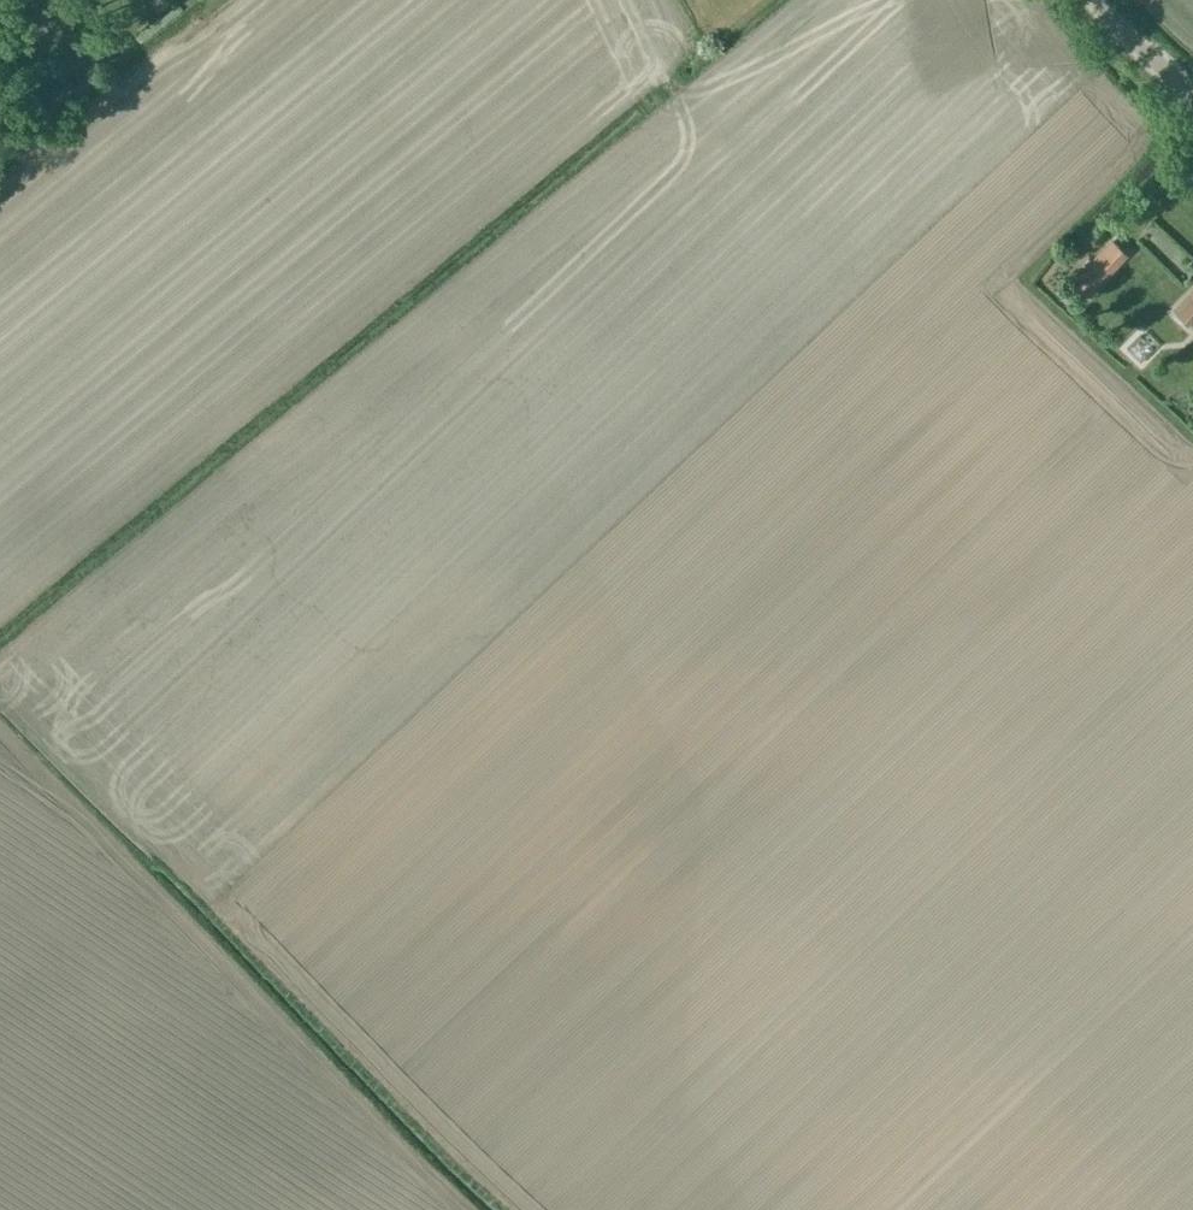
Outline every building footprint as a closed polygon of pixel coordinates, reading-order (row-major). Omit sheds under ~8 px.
[(1083,267),(1100,283),(1127,254),(1110,239),(1083,267)] [(1172,311),(1186,325),(1192,318),(1192,289),(1172,311)]
